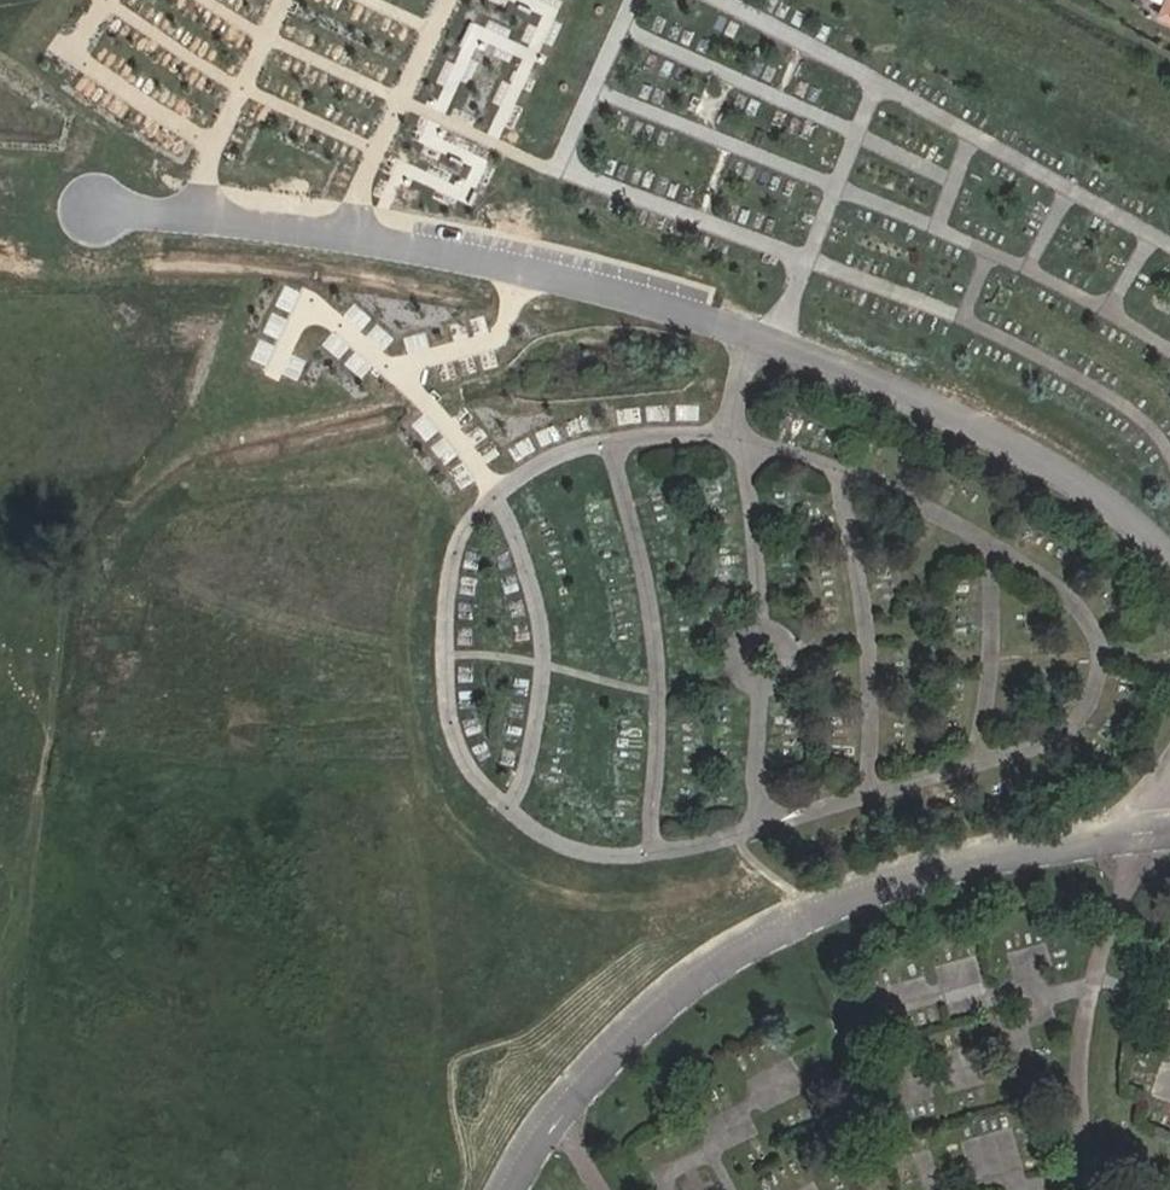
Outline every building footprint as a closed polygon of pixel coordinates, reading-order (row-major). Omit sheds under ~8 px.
[(1169,16),(1169,0),(1167,0),(1162,12),(1169,16)]
